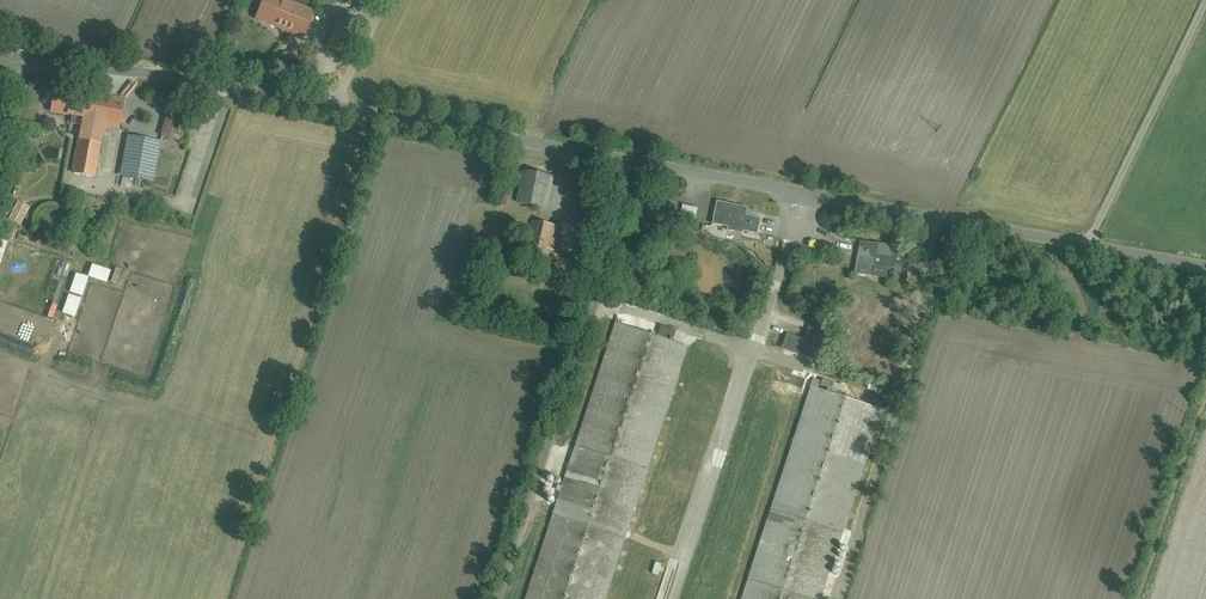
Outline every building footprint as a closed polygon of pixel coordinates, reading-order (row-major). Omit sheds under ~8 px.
[(276,0),(258,0),(250,18),(297,37),(307,13),(276,0)] [(341,53),(347,24),(331,20),(325,50),(341,53)] [(115,133),(121,105),(53,91),(48,116),(77,122),(67,170),(91,175),(100,130),(115,133)] [(188,114),(168,109),(161,138),(180,143),(188,114)] [(159,146),(126,140),(119,174),(152,181),(159,146)] [(553,179),(524,173),(517,206),(546,212),(553,179)] [(642,193),(637,217),(667,223),(672,224),(678,194),(668,192),(667,198),(642,193)] [(742,233),(742,232),(758,236),(762,219),(746,215),(747,210),(715,203),(710,226),(742,233)] [(683,208),(681,220),(696,222),(698,211),(683,208)] [(554,260),(560,230),(533,224),(527,254),(554,260)] [(858,245),(853,276),(907,286),(913,254),(858,245)] [(650,328),(647,336),(614,326),(526,598),(604,598),(685,348),(669,344),(672,335),(650,328)] [(787,337),(782,352),(824,364),(829,350),(787,337)] [(842,396),(844,388),(824,382),(821,389),(811,386),(742,598),(823,598),(884,410),(842,396)]
